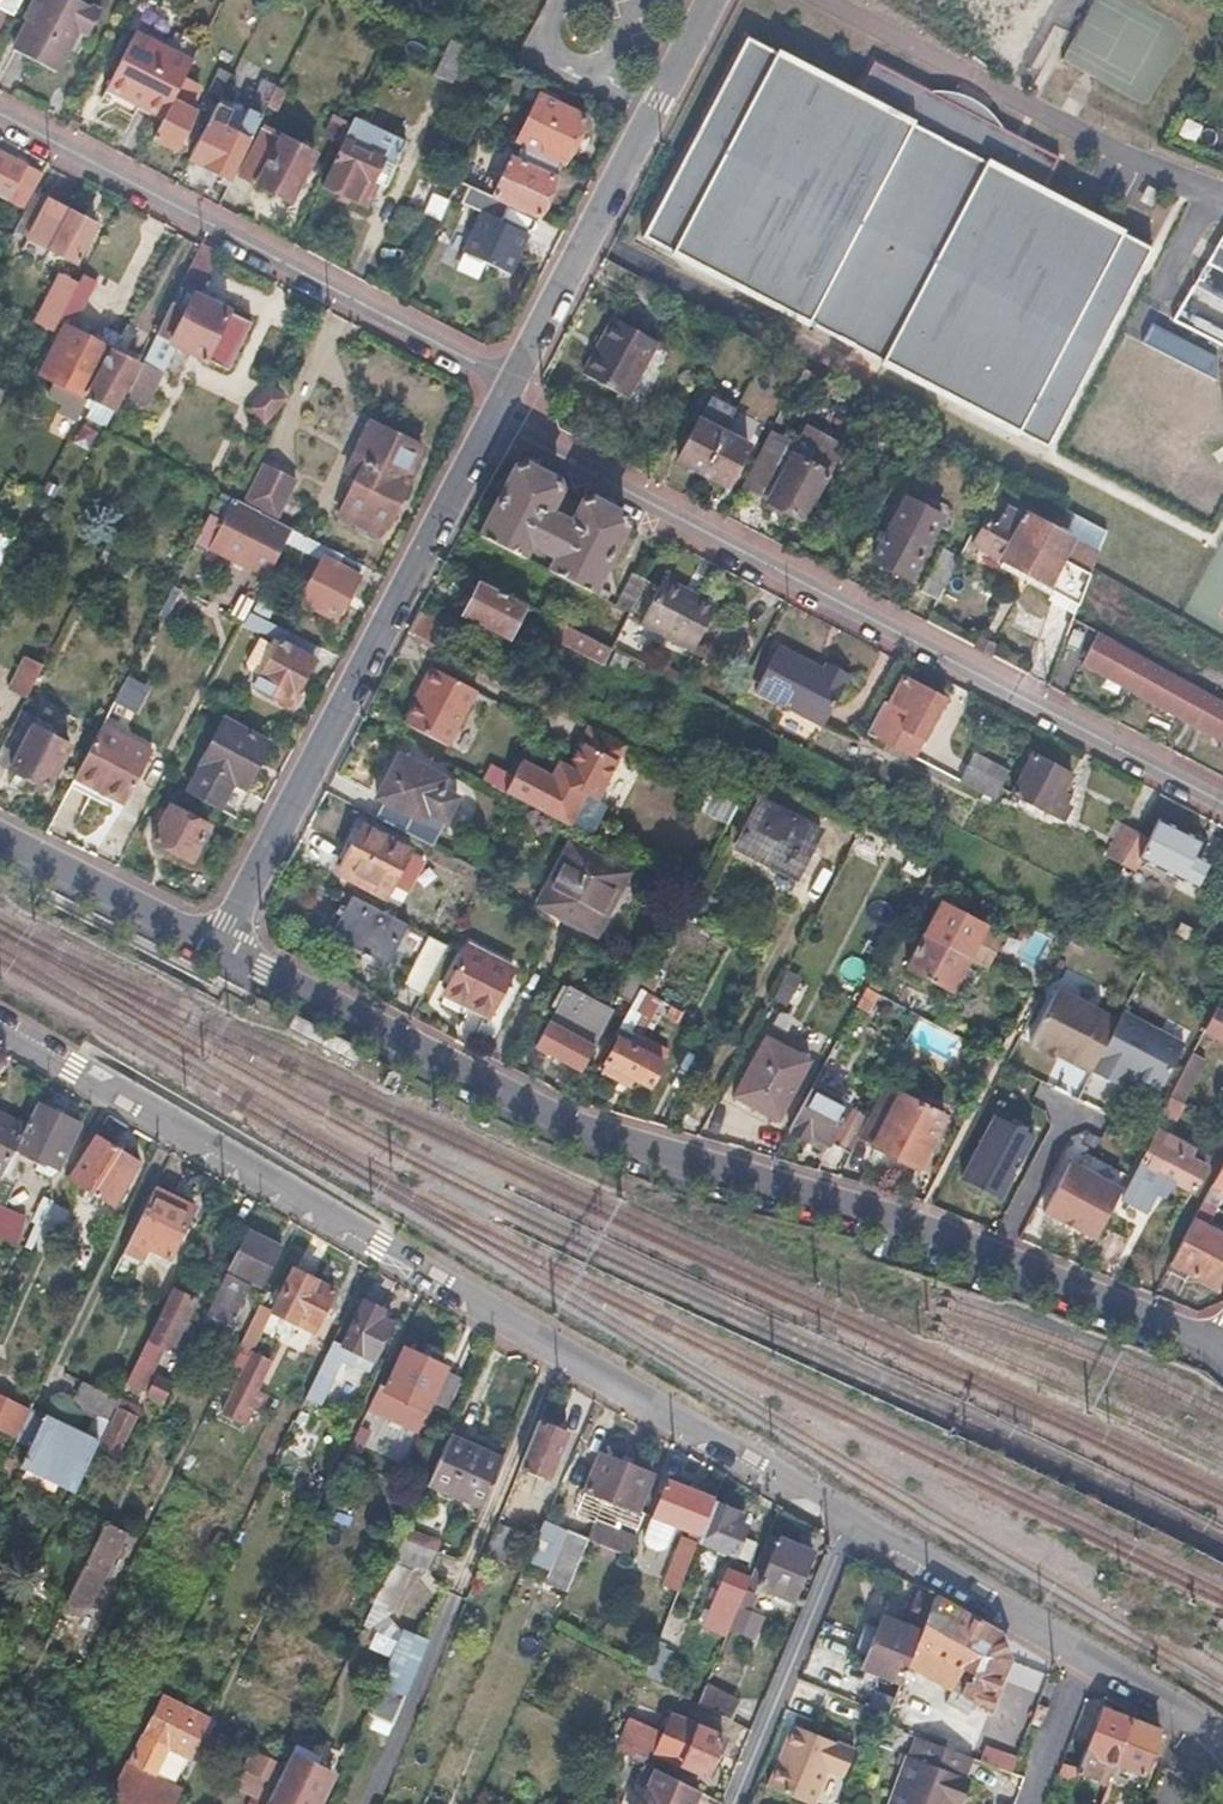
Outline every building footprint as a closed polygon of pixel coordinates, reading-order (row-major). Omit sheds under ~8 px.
[(13,13),(20,0),(0,0),(0,6),(13,13)] [(73,0),(38,0),(12,48),(53,70),(74,31),(84,36),(97,13),(73,0)] [(315,8),(320,0),(300,0),(315,8)] [(961,13),(947,46),(997,69),(1028,0),(931,0),(961,13)] [(152,45),(133,35),(103,94),(159,123),(182,78),(197,47),(173,35),(168,46),(155,39),(152,45)] [(470,47),(452,40),(440,67),(449,71),(456,74),(470,47)] [(857,99),(747,41),(642,242),(1040,450),(1143,254),(1041,201),(1060,165),(873,68),(857,99)] [(198,87),(182,78),(159,123),(151,138),(175,151),(184,132),(192,137),(203,117),(187,108),(198,87)] [(278,85),(266,79),(239,132),(226,125),(234,108),(220,101),(210,120),(189,159),(229,180),(234,170),(258,125),(278,85)] [(556,98),(541,91),(517,141),(560,162),(581,119),(552,105),(556,98)] [(355,115),(350,124),(341,142),(321,183),(363,203),(374,181),(383,185),(405,139),(355,115)] [(350,124),(337,117),(327,135),(341,142),(350,124)] [(311,152),(258,125),(234,170),(288,197),(311,152)] [(558,164),(516,144),(491,196),(507,204),(536,217),(554,179),(551,177),(558,164)] [(32,161),(24,175),(10,167),(0,186),(0,199),(23,211),(33,193),(46,169),(32,161)] [(507,204),(467,185),(459,203),(480,213),(461,253),(507,275),(526,234),(499,221),(502,214),(507,204)] [(92,226),(33,193),(23,211),(12,232),(72,264),(92,226)] [(1222,304),(1222,230),(1191,285),(1222,304)] [(207,248),(199,244),(180,282),(197,290),(205,274),(216,253),(207,248)] [(75,284),(58,275),(41,307),(58,316),(75,284)] [(80,275),(75,284),(58,316),(71,323),(93,282),(80,275)] [(250,324),(193,295),(192,298),(185,295),(179,307),(171,303),(127,390),(148,401),(164,368),(158,365),(169,342),(227,371),(250,324)] [(653,341),(611,319),(582,374),(624,396),(653,341)] [(112,352),(64,326),(39,372),(54,379),(46,393),(63,403),(58,411),(75,421),(88,398),(112,352)] [(134,364),(112,352),(88,398),(110,410),(134,364)] [(418,448),(368,424),(344,474),(353,479),(337,512),(376,532),(380,524),(384,526),(405,483),(401,481),(418,448)] [(747,451),(695,425),(673,469),(683,474),(712,488),(724,495),(747,451)] [(841,446),(803,427),(793,445),(763,504),(800,523),(841,446)] [(770,434),(740,492),(763,504),(793,445),(770,434)] [(274,471),(261,464),(241,504),(274,521),(294,481),(274,471)] [(509,472),(477,534),(522,557),(528,545),(552,557),(546,569),(594,595),(598,587),(626,533),(617,513),(589,498),(574,509),(564,529),(550,523),(558,504),(553,480),(524,465),(509,472)] [(274,521),(241,504),(217,492),(193,540),(249,567),(251,565),(267,573),(282,543),(290,528),(274,521)] [(946,520),(904,498),(871,560),(913,582),(946,520)] [(1090,570),(1096,554),(1005,506),(994,527),(983,520),(967,549),(1049,596),(1065,563),(1088,575),(1090,570)] [(360,564),(290,528),(282,543),(315,559),(296,598),(307,603),(333,616),(360,564)] [(957,559),(942,552),(920,593),(935,600),(957,559)] [(1065,563),(1049,596),(1075,610),(1088,575),(1065,563)] [(643,581),(632,576),(616,606),(627,611),(643,581)] [(714,606),(659,577),(636,621),(691,650),(714,606)] [(594,595),(607,602),(611,594),(598,587),(594,595)] [(523,615),(478,591),(461,622),(506,646),(523,615)] [(268,598),(257,593),(247,611),(259,617),(268,598)] [(317,646),(259,617),(247,611),(243,619),(277,636),(275,640),(258,632),(243,663),(259,671),(252,686),(286,703),(291,692),(294,693),(317,646)] [(453,627),(421,611),(410,632),(442,648),(453,627)] [(603,667),(610,652),(564,629),(556,643),(603,667)] [(1096,632),(1079,662),(1114,681),(1160,706),(1215,736),(1222,741),(1222,702),(1096,632)] [(972,647),(971,650),(991,659),(992,657),(996,648),(976,639),(972,647)] [(823,672),(778,648),(761,679),(753,695),(784,712),(823,733),(852,679),(827,666),(823,672)] [(41,665),(25,657),(8,690),(24,698),(41,665)] [(477,690),(433,667),(424,683),(428,685),(408,723),(448,745),(477,690)] [(124,676),(111,701),(134,713),(146,688),(124,676)] [(943,701),(904,682),(890,709),(875,740),(914,760),(943,701)] [(267,744),(222,721),(200,763),(203,764),(187,795),(229,816),(267,744)] [(149,752),(99,726),(71,779),(122,805),(149,752)] [(9,729),(0,746),(0,765),(45,788),(66,747),(31,729),(26,738),(9,729)] [(1069,774),(1029,752),(1009,792),(1061,820),(1068,807),(1062,803),(1065,797),(1059,794),(1069,774)] [(445,777),(403,755),(381,798),(385,800),(441,830),(444,831),(460,801),(439,790),(445,777)] [(1005,774),(972,757),(958,783),(992,800),(1005,774)] [(586,793),(524,762),(508,794),(570,826),(586,793)] [(432,848),(441,830),(385,800),(375,818),(432,848)] [(819,835),(759,804),(733,855),(793,885),(819,835)] [(209,827),(169,806),(151,839),(191,860),(209,827)] [(1205,843),(1156,819),(1133,866),(1196,897),(1211,866),(1197,859),(1205,843)] [(1108,834),(1115,838),(1105,857),(1120,865),(1127,851),(1137,833),(1115,821),(1108,834)] [(408,847),(362,823),(339,865),(365,879),(362,885),(382,895),(408,847)] [(624,873),(568,843),(536,903),(592,933),(624,873)] [(1137,857),(1127,851),(1120,865),(1129,871),(1133,866),(1137,857)] [(406,922),(350,893),(330,932),(385,961),(406,922)] [(983,925),(940,903),(923,935),(965,958),(983,925)] [(1003,936),(983,925),(965,958),(986,969),(1003,936)] [(965,958),(923,935),(905,967),(949,989),(965,958)] [(447,947),(427,937),(401,985),(421,996),(447,947)] [(516,970),(468,947),(441,1001),(489,1025),(516,970)] [(644,977),(628,968),(614,993),(631,1002),(636,992),(644,977)] [(608,1009),(560,985),(549,1007),(552,1009),(533,1047),(579,1070),(592,1046),(590,1045),(608,1009)] [(877,994),(864,987),(853,1008),(866,1015),(877,994)] [(1116,1020),(1055,987),(1027,1039),(1057,1056),(1058,1053),(1072,1061),(1070,1063),(1089,1074),(1090,1072),(1116,1020)] [(636,992),(631,1002),(610,1043),(631,1054),(657,1003),(636,992)] [(1203,1028),(1222,1038),(1222,1010),(1215,1005),(1203,1028)] [(1121,1012),(1116,1020),(1090,1072),(1107,1081),(1114,1069),(1125,1074),(1157,1091),(1182,1044),(1121,1012)] [(809,1062),(766,1038),(735,1094),(780,1119),(809,1062)] [(600,1074),(597,1080),(626,1095),(630,1088),(647,1097),(662,1069),(631,1054),(610,1043),(596,1071),(600,1074)] [(1203,1056),(1191,1050),(1169,1092),(1181,1098),(1203,1056)] [(1058,1053),(1057,1056),(1070,1063),(1072,1061),(1058,1053)] [(1114,1069),(1107,1081),(1118,1087),(1125,1074),(1114,1069)] [(852,1112),(812,1092),(793,1129),(833,1149),(852,1112)] [(856,1144),(870,1151),(896,1100),(882,1093),(868,1120),(856,1144)] [(896,1100),(870,1151),(918,1175),(944,1125),(896,1100)] [(33,1104),(23,1124),(12,1147),(56,1168),(76,1125),(33,1104)] [(868,1120),(852,1112),(833,1149),(850,1157),(856,1144),(868,1120)] [(0,1113),(0,1172),(9,1154),(12,1147),(23,1124),(0,1113)] [(965,1116),(959,1113),(953,1124),(959,1127),(965,1116)] [(1036,1136),(997,1116),(964,1179),(1003,1199),(1036,1136)] [(1197,1152),(1158,1131),(1136,1171),(1172,1190),(1193,1201),(1209,1172),(1191,1163),(1197,1152)] [(135,1164),(92,1138),(66,1179),(108,1206),(135,1164)] [(9,1154),(0,1172),(0,1205),(21,1160),(9,1154)] [(1221,1163),(1210,1184),(1222,1190),(1222,1164),(1221,1163)] [(1120,1195),(1068,1168),(1042,1218),(1094,1245),(1120,1195)] [(1172,1190),(1136,1171),(1114,1214),(1143,1229),(1158,1200),(1165,1203),(1172,1190)] [(190,1207),(152,1188),(109,1276),(124,1283),(136,1257),(143,1261),(149,1250),(166,1258),(190,1207)] [(48,1202),(35,1196),(24,1218),(37,1225),(48,1202)] [(50,1197),(48,1202),(37,1225),(35,1229),(25,1248),(42,1257),(67,1206),(50,1197)] [(1205,1200),(1193,1222),(1208,1229),(1219,1208),(1205,1200)] [(11,1246),(19,1217),(0,1208),(0,1241),(11,1246)] [(1193,1222),(1169,1271),(1214,1293),(1222,1276),(1222,1236),(1208,1229),(1193,1222)] [(264,1240),(245,1232),(200,1324),(224,1335),(249,1284),(256,1287),(276,1246),(264,1240)] [(332,1290),(291,1270),(269,1311),(310,1332),(332,1290)] [(189,1300),(169,1290),(125,1382),(141,1390),(162,1346),(166,1348),(189,1300)] [(338,1344),(331,1341),(303,1399),(316,1405),(339,1359),(336,1358),(341,1348),(367,1359),(386,1323),(377,1318),(380,1311),(360,1301),(338,1344)] [(269,1311),(256,1305),(236,1346),(248,1352),(269,1311)] [(382,1388),(377,1386),(366,1408),(417,1431),(431,1401),(445,1407),(464,1366),(451,1360),(452,1358),(407,1337),(382,1388)] [(248,1360),(240,1356),(228,1379),(237,1384),(221,1415),(245,1428),(254,1411),(249,1408),(272,1364),(252,1354),(248,1360)] [(170,1387),(155,1379),(148,1394),(162,1402),(170,1387)] [(118,1399),(84,1382),(74,1403),(107,1420),(118,1399)] [(377,1386),(370,1383),(360,1402),(359,1404),(366,1408),(377,1386)] [(360,1402),(350,1397),(339,1418),(350,1423),(359,1404),(360,1402)] [(12,1438),(25,1411),(0,1399),(0,1432),(12,1438)] [(134,1412),(119,1405),(98,1448),(113,1455),(134,1412)] [(97,1441),(43,1415),(21,1458),(76,1485),(97,1441)] [(566,1431),(536,1418),(516,1466),(545,1478),(566,1431)] [(448,1436),(444,1444),(426,1483),(478,1506),(499,1457),(448,1436)] [(649,1474),(595,1451),(579,1489),(615,1504),(633,1512),(634,1509),(649,1474)] [(710,1498),(662,1479),(638,1538),(641,1545),(651,1549),(660,1547),(669,1523),(679,1527),(678,1530),(694,1537),(708,1504),(710,1498)] [(612,1512),(616,1514),(614,1520),(632,1527),(638,1511),(634,1509),(633,1512),(615,1504),(612,1512)] [(708,1504),(694,1537),(693,1540),(742,1559),(749,1543),(735,1537),(739,1528),(726,1522),(730,1513),(708,1504)] [(628,1536),(593,1520),(585,1537),(622,1553),(628,1536)] [(516,1530),(494,1521),(480,1555),(502,1565),(516,1530)] [(126,1536),(103,1524),(82,1567),(104,1578),(126,1536)] [(436,1537),(407,1525),(402,1536),(432,1549),(436,1537)] [(585,1537),(563,1527),(540,1581),(562,1591),(585,1537)] [(810,1552),(764,1534),(743,1586),(733,1609),(725,1627),(751,1638),(761,1614),(747,1609),(757,1585),(791,1598),(810,1552)] [(432,1549),(402,1536),(384,1574),(405,1583),(413,1564),(424,1568),(432,1549)] [(691,1544),(676,1537),(660,1573),(677,1580),(691,1544)] [(743,1586),(719,1576),(709,1598),(733,1609),(743,1586)] [(873,1628),(861,1623),(852,1647),(865,1652),(860,1665),(898,1680),(908,1652),(928,1598),(913,1593),(902,1624),(878,1615),(873,1628)] [(929,1595),(928,1598),(908,1652),(941,1674),(946,1666),(967,1678),(964,1686),(960,1684),(955,1699),(985,1710),(1006,1660),(997,1634),(929,1595)] [(681,1616),(665,1610),(646,1659),(661,1665),(681,1616)] [(404,1631),(362,1726),(390,1738),(432,1643),(404,1631)] [(661,1665),(646,1659),(639,1675),(653,1682),(661,1665)] [(701,1685),(694,1702),(728,1718),(736,1702),(701,1685)] [(875,1691),(874,1695),(869,1708),(885,1714),(890,1701),(892,1697),(875,1691)] [(129,1761),(154,1773),(171,1781),(183,1756),(185,1757),(204,1719),(161,1698),(129,1761)] [(1047,1706),(1037,1703),(1029,1724),(1040,1727),(1047,1706)] [(662,1729),(628,1713),(613,1749),(642,1762),(647,1752),(702,1776),(720,1731),(670,1710),(662,1729)] [(1128,1722),(1098,1710),(1067,1795),(1075,1798),(1082,1777),(1093,1780),(1102,1759),(1113,1763),(1128,1722)] [(1155,1732),(1128,1722),(1113,1763),(1140,1774),(1155,1732)] [(791,1724),(782,1746),(784,1747),(779,1761),(776,1760),(766,1787),(810,1803),(811,1803),(825,1768),(842,1775),(853,1748),(791,1724)] [(915,1734),(888,1803),(949,1803),(968,1755),(915,1734)] [(779,1761),(784,1747),(782,1746),(776,1760),(779,1761)] [(273,1784),(281,1766),(254,1752),(244,1771),(273,1784)] [(1016,1761),(1004,1756),(1000,1768),(1012,1773),(1016,1761)] [(129,1761),(125,1759),(114,1782),(118,1784),(108,1803),(180,1803),(174,1802),(181,1786),(171,1781),(154,1773),(129,1761)] [(285,1764),(279,1778),(312,1794),(318,1781),(293,1768),(285,1764)] [(645,1787),(638,1803),(689,1803),(696,1788),(646,1764),(638,1784),(645,1787)] [(263,1803),(273,1784),(244,1771),(235,1790),(263,1803)] [(279,1778),(266,1803),(307,1803),(312,1794),(279,1778)] [(1106,1781),(1098,1803),(1114,1803),(1120,1787),(1106,1781)]
